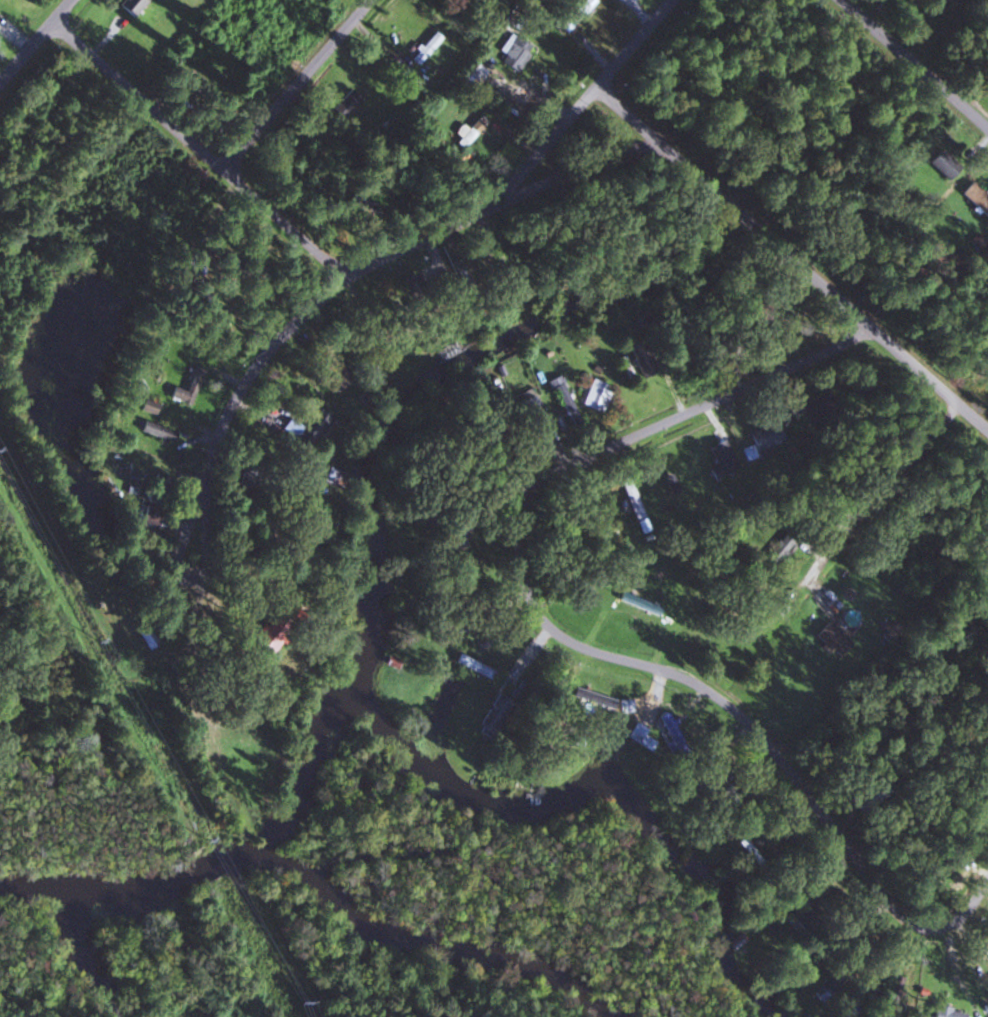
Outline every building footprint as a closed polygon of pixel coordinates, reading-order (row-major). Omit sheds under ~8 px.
[(146,0),(116,0),(113,3),(128,18),(146,0)] [(565,30),(593,1),(592,0),(580,0),(557,23),(565,30)] [(441,37),(432,30),(408,59),(417,66),(441,37)] [(501,66),(522,70),(528,41),(506,37),(501,66)] [(361,99),(349,87),(330,107),(343,119),(361,99)] [(987,221),(987,198),(970,180),(959,191),(987,221)] [(440,360),(458,352),(453,341),(435,350),(440,360)] [(637,378),(655,372),(644,341),(626,348),(637,378)] [(182,390),(172,385),(167,396),(188,406),(204,372),(193,367),(182,390)] [(570,424),(581,418),(557,375),(546,381),(570,424)] [(613,388),(591,378),(579,404),(601,413),(613,388)] [(517,393),(521,402),(513,406),(526,432),(547,422),(530,387),(517,393)] [(807,422),(835,409),(828,393),(800,406),(807,422)] [(137,407),(151,415),(155,407),(142,399),(137,407)] [(329,418),(312,407),(300,426),(286,417),(278,428),(309,448),(329,418)] [(177,432),(141,419),(137,429),(173,442),(177,432)] [(770,454),(768,445),(783,442),(779,424),(748,431),(751,444),(742,447),(745,460),(770,454)] [(737,466),(723,438),(705,447),(714,463),(705,468),(712,479),(737,466)] [(347,474),(330,466),(324,481),(341,488),(347,474)] [(643,515),(626,475),(617,479),(633,519),(643,515)] [(171,503),(171,476),(150,476),(150,486),(139,486),(139,503),(171,503)] [(616,599),(654,616),(658,607),(620,591),(616,599)] [(813,632),(833,658),(848,646),(829,620),(813,632)] [(451,662),(491,680),(495,671),(455,653),(451,662)] [(614,699),(572,686),(567,702),(609,716),(614,699)] [(678,760),(688,755),(666,711),(656,716),(678,760)] [(650,751),(655,741),(643,734),(646,730),(633,723),(625,737),(650,751)] [(806,971),(801,964),(789,973),(794,980),(806,971)] [(964,1014),(933,1004),(929,1016),(963,1016),(964,1014)]
